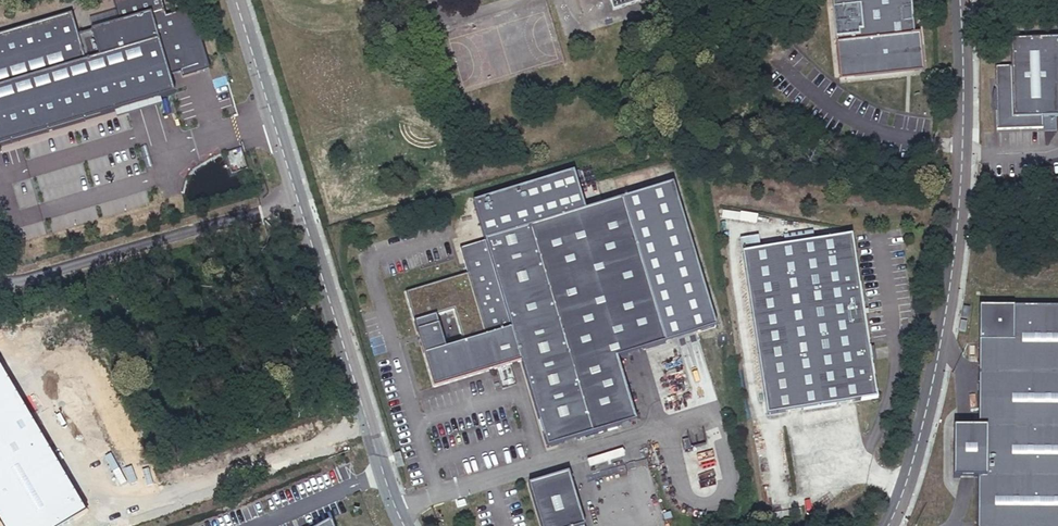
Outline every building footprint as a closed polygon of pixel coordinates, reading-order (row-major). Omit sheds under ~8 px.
[(173,91),(168,73),(195,65),(190,48),(195,47),(183,9),(163,15),(159,0),(111,0),(117,21),(75,33),(69,12),(0,32),(0,142),(173,91)] [(616,10),(641,2),(641,0),(613,0),(616,10)] [(833,79),(908,72),(911,71),(905,0),(826,0),(833,79)] [(997,129),(1043,129),(1043,118),(1057,118),(1057,42),(1009,43),(1010,69),(996,69),(997,129)] [(150,165),(143,144),(138,146),(145,167),(150,165)] [(466,276),(404,294),(433,388),(520,363),(547,449),(589,436),(571,375),(666,345),(656,314),(706,298),(671,186),(584,213),(572,175),(472,205),(484,244),(459,251),(466,276)] [(853,235),(743,251),(767,413),(877,398),(853,235)] [(977,525),(1057,525),(1057,309),(978,308),(977,428),(951,428),(951,479),(977,479),(977,525)] [(392,458),(397,471),(403,469),(399,455),(392,458)] [(529,486),(541,525),(582,525),(567,475),(529,486)]
